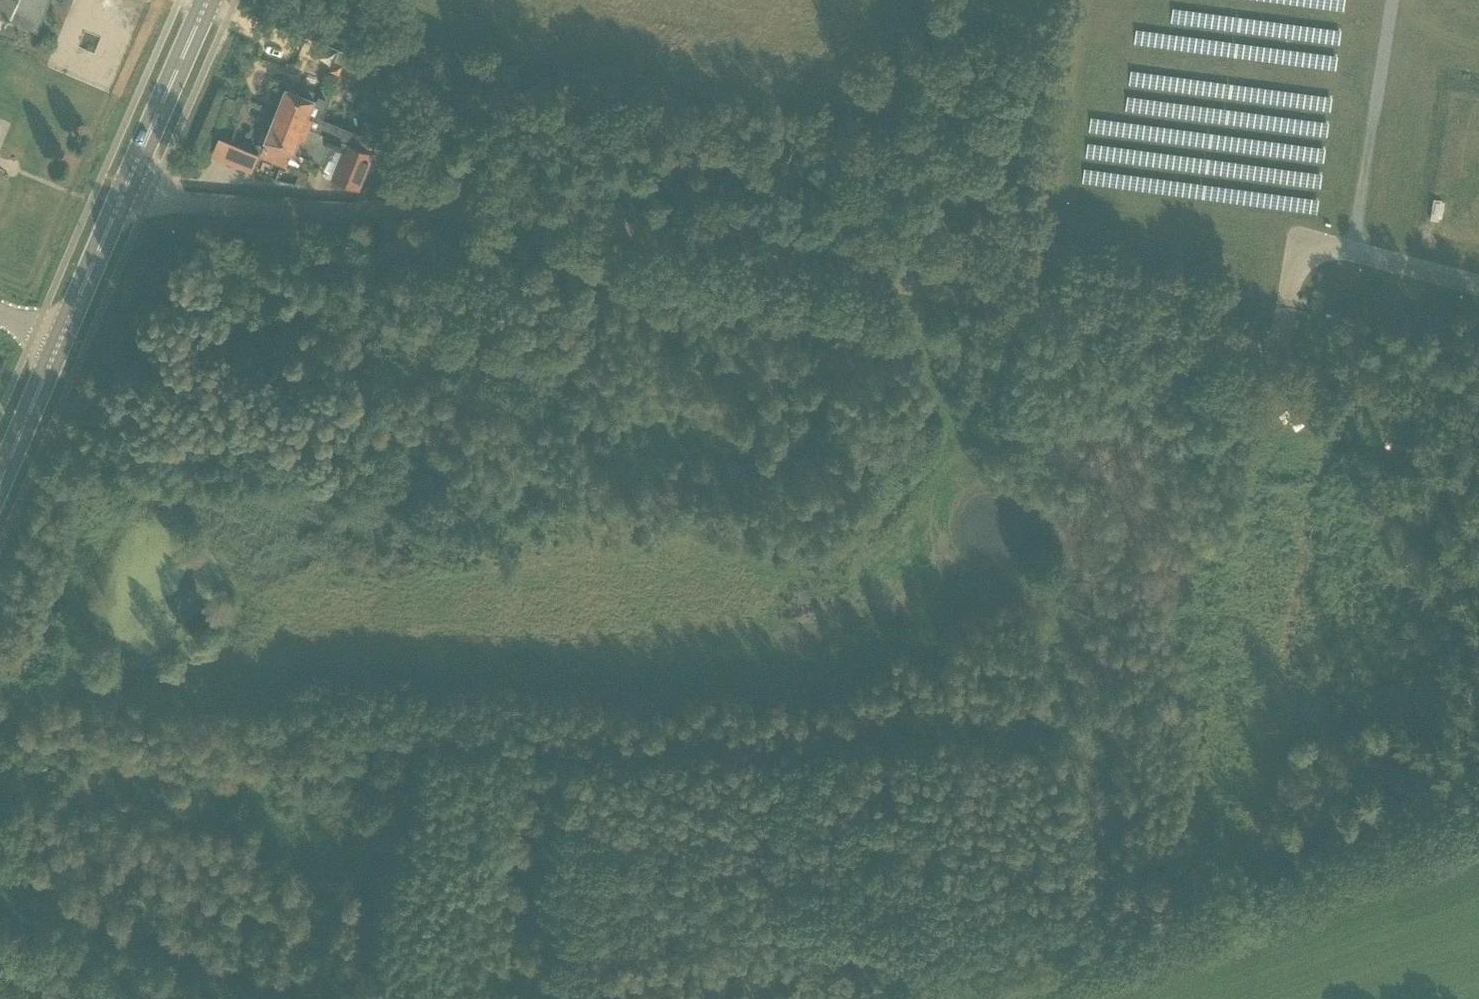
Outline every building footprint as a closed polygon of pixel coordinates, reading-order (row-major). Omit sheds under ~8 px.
[(35,29),(47,0),(0,0),(0,15),(35,29)] [(303,51),(326,61),(333,45),(310,36),(303,51)] [(333,60),(329,70),(339,74),(343,64),(333,60)] [(287,87),(276,113),(332,136),(345,141),(349,143),(372,151),(374,147),(383,126),(366,120),(360,133),(323,118),(328,104),(316,99),(311,97),(314,90),(301,85),(298,91),(287,87)] [(268,140),(264,149),(266,158),(279,163),(286,158),(290,149),(293,150),(294,148),(321,159),(320,161),(322,162),(329,144),(341,149),(345,141),(332,136),(276,113),(265,139),(268,140)] [(212,156),(252,172),(261,150),(220,134),(212,156)] [(341,149),(330,177),(358,189),(360,185),(372,151),(349,143),(345,141),(341,149)] [(302,169),(297,182),(304,185),(309,172),(302,169)]
